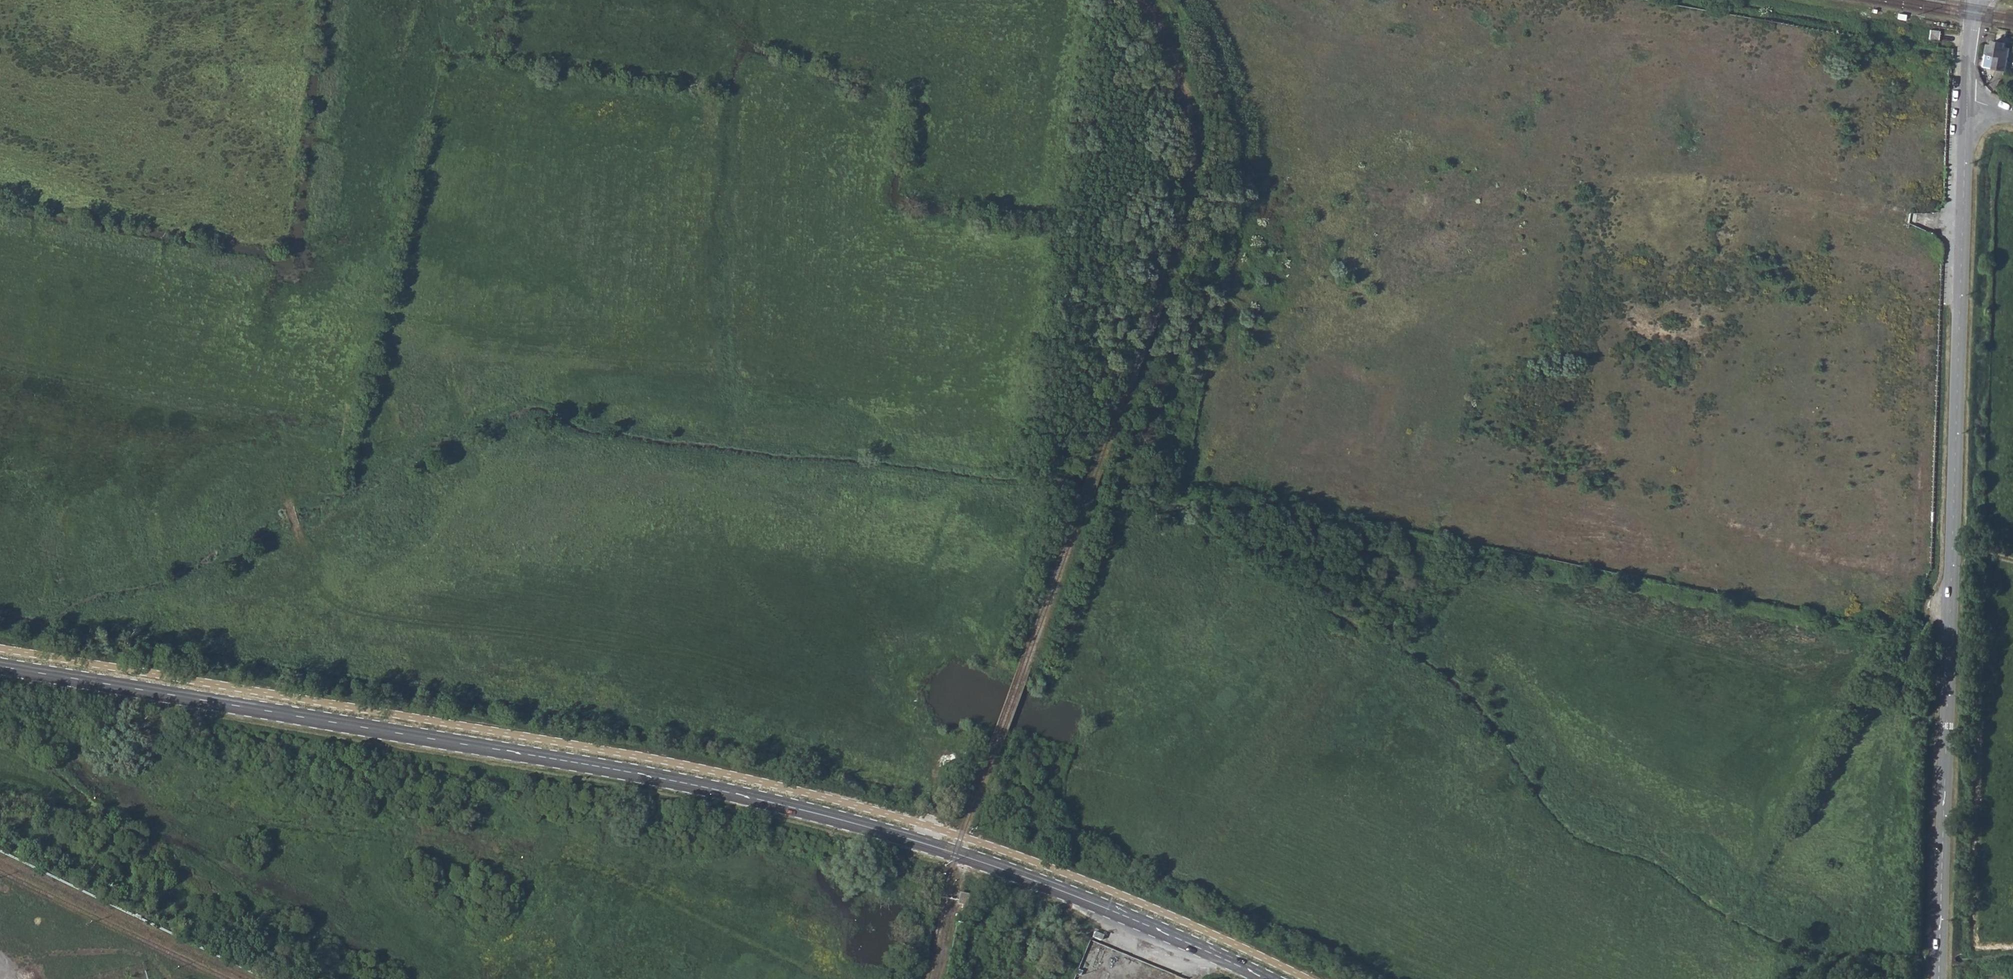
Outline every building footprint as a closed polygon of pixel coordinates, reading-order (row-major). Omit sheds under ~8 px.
[(1993,63),(1992,69),(2006,72),(2011,50),(2006,49),(2007,45),(1995,42),(1994,47),(1988,46),(1986,55),(1994,57),(1993,63)] [(1979,60),(1978,66),(1992,69),(1993,63),(1979,60)]
